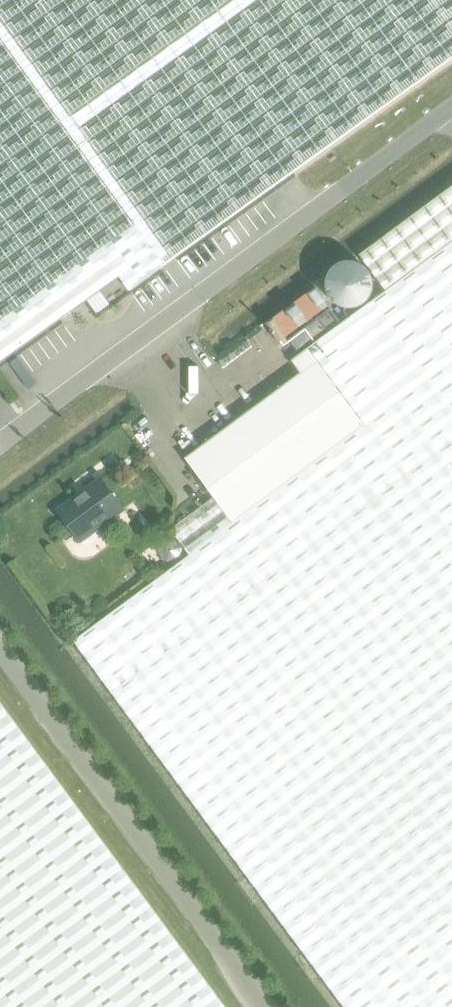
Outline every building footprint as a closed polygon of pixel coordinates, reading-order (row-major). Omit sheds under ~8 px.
[(107,261),(120,279),(131,293),(451,62),(451,0),(0,0),(0,338),(107,261)] [(310,350),(365,426),(236,524),(216,497),(171,531),(191,557),(76,642),(345,1006),(451,1006),(451,188),(360,257),(386,293),(310,350)] [(120,279),(107,261),(0,338),(0,365),(120,279)] [(316,288),(267,324),(280,343),(310,321),(330,307),(316,288)] [(330,326),(333,324),(337,321),(329,310),(322,316),(330,326)] [(319,320),(290,342),(297,351),(326,329),(319,320)] [(188,459),(216,497),(236,524),(365,426),(310,350),(293,362),(303,374),(188,459)] [(60,511),(82,542),(126,510),(103,479),(77,499),(73,500),(70,501),(67,503),(65,505),(64,508),(60,511)] [(107,850),(0,706),(0,1006),(223,1006),(107,850)]
